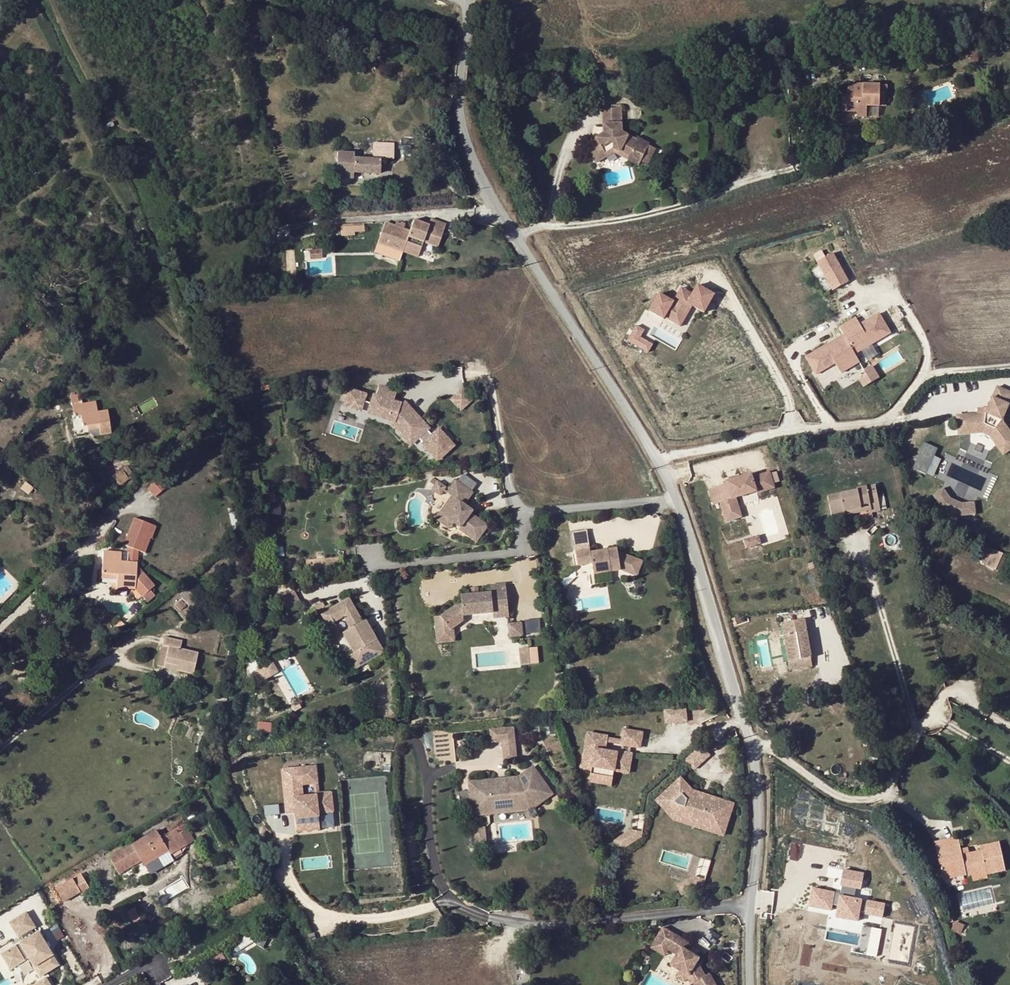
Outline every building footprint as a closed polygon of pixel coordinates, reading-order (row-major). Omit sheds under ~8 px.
[(481,49),(495,51),(496,42),(482,40),(481,49)] [(969,55),(971,61),(975,60),(975,63),(979,62),(977,53),(969,55)] [(885,86),(847,85),(847,96),(853,96),(853,99),(841,99),(841,112),(856,112),(856,117),(865,117),(865,106),(878,106),(878,100),(884,100),(884,94),(885,94),(885,86)] [(635,141),(620,132),(618,107),(600,109),(602,134),(594,139),(594,140),(593,141),(590,144),(588,147),(587,150),(587,152),(587,156),(587,157),(589,157),(593,163),(603,156),(602,153),(611,148),(637,162),(647,144),(637,139),(635,141)] [(393,144),(373,143),(372,159),(354,158),(354,153),(336,152),(334,177),(352,178),(353,173),(379,174),(380,159),(392,160),(393,144)] [(647,144),(637,162),(644,167),(654,148),(647,144)] [(611,151),(635,165),(637,162),(611,148),(602,153),(603,156),(611,151)] [(680,190),(682,198),(690,196),(687,188),(680,190)] [(398,233),(400,228),(384,223),(377,243),(385,246),(402,252),(406,242),(420,248),(423,242),(437,247),(445,225),(431,220),(429,226),(413,221),(411,228),(415,229),(413,234),(409,232),(403,230),(402,234),(398,233)] [(353,224),(340,226),(341,233),(354,232),(353,224)] [(353,224),(354,232),(364,231),(364,224),(353,224)] [(402,252),(385,246),(382,256),(398,262),(402,252)] [(322,259),(322,249),(309,250),(310,260),(322,259)] [(831,290),(849,281),(834,251),(816,260),(831,290)] [(691,307),(704,314),(714,293),(695,283),(691,291),(681,286),(673,300),(657,292),(647,311),(681,328),(691,307)] [(838,326),(843,334),(804,355),(815,375),(836,364),(841,373),(860,362),(855,353),(892,333),(880,311),(859,322),(856,316),(838,326)] [(635,323),(626,341),(649,352),(653,343),(641,336),(645,328),(635,323)] [(371,404),(362,401),(359,409),(378,416),(385,418),(389,419),(395,421),(396,420),(401,426),(398,429),(410,443),(427,428),(421,421),(422,421),(413,412),(412,412),(408,407),(405,410),(401,404),(393,403),(396,393),(378,387),(375,397),(374,397),(371,404)] [(957,416),(958,429),(984,427),(985,426),(993,429),(992,431),(1007,453),(1009,451),(1009,434),(1002,422),(1009,404),(1009,393),(998,388),(988,409),(986,414),(978,415),(957,416)] [(451,397),(459,409),(470,401),(462,389),(451,397)] [(349,391),(347,397),(362,401),(364,395),(349,391)] [(81,394),(70,396),(72,406),(82,404),(81,394)] [(362,401),(347,397),(345,405),(359,409),(362,401)] [(82,426),(87,425),(98,423),(100,435),(111,433),(107,411),(97,413),(95,402),(82,404),(72,406),(74,417),(81,416),(82,426)] [(98,423),(87,425),(88,429),(88,431),(88,433),(90,434),(91,436),(93,436),(95,437),(100,435),(98,423)] [(958,429),(958,435),(984,433),(987,434),(1002,456),(1007,453),(992,431),(993,429),(985,426),(984,427),(958,429)] [(915,467),(929,473),(939,448),(924,442),(915,467)] [(978,496),(992,499),(998,473),(951,463),(944,493),(964,498),(964,500),(977,502),(978,496)] [(133,476),(126,467),(107,481),(113,490),(133,476)] [(725,522),(743,517),(738,498),(776,487),(770,468),(708,486),(713,504),(719,502),(725,522)] [(151,490),(158,499),(171,489),(164,480),(151,490)] [(448,492),(447,492),(452,496),(436,519),(450,528),(454,523),(461,528),(460,530),(477,541),(488,526),(471,514),(473,511),(464,505),(473,492),(456,480),(448,492)] [(444,490),(446,487),(438,482),(432,490),(440,495),(443,491),(444,490)] [(860,508),(861,511),(870,509),(871,512),(879,510),(874,485),(856,488),(857,490),(827,496),(832,517),(845,514),(844,511),(860,508)] [(884,494),(876,495),(879,510),(887,509),(884,494)] [(234,509),(228,510),(233,531),(238,530),(234,509)] [(832,517),(833,526),(846,523),(845,514),(832,517)] [(102,552),(101,574),(117,575),(117,580),(116,588),(135,590),(141,598),(142,597),(147,603),(154,597),(149,591),(154,587),(145,577),(136,576),(136,567),(138,551),(141,553),(153,526),(136,518),(124,545),(127,546),(126,562),(120,562),(121,553),(102,552)] [(759,536),(744,540),(746,546),(760,543),(759,536)] [(979,560),(986,563),(992,549),(985,546),(979,560)] [(631,573),(636,558),(617,551),(617,549),(590,553),(590,551),(576,553),(578,566),(592,563),(594,574),(620,570),(631,573)] [(992,549),(986,563),(985,566),(994,571),(995,569),(1002,572),(1009,557),(992,549)] [(643,560),(636,558),(631,573),(638,576),(643,560)] [(136,567),(136,576),(145,577),(136,567)] [(492,592),(462,595),(464,616),(494,613),(494,618),(508,617),(505,584),(491,585),(492,592)] [(322,614),(336,638),(343,634),(355,654),(348,658),(355,669),(385,652),(366,620),(363,622),(349,598),(322,614)] [(317,604),(320,611),(327,608),(324,601),(317,604)] [(527,619),(528,633),(541,632),(540,618),(527,619)] [(788,662),(810,658),(804,619),(782,623),(788,662)] [(511,637),(524,635),(522,621),(508,623),(511,637)] [(163,668),(164,664),(176,666),(175,671),(192,675),(198,653),(180,648),(181,641),(163,637),(156,667),(163,668)] [(520,647),(521,663),(540,662),(539,646),(520,647)] [(811,666),(810,658),(788,662),(789,670),(811,666)] [(957,694),(952,703),(960,707),(965,698),(957,694)] [(501,729),(502,742),(515,740),(514,728),(501,729)] [(491,743),(502,742),(501,729),(490,730),(491,743)] [(643,733),(625,730),(623,745),(641,748),(643,733)] [(606,770),(616,771),(630,773),(633,754),(622,752),(621,754),(606,752),(608,737),(589,734),(585,764),(594,765),(593,770),(592,777),(605,779),(606,770)] [(502,742),(505,764),(518,763),(515,740),(502,742)] [(470,792),(459,793),(460,803),(470,802),(471,809),(480,808),(480,813),(491,812),(491,809),(510,807),(510,810),(521,808),(521,806),(530,805),(534,803),(538,809),(553,797),(534,769),(526,775),(532,784),(529,787),(520,789),(519,781),(487,784),(487,781),(469,783),(470,792)] [(313,770),(285,772),(286,786),(282,786),(284,810),(292,809),(293,814),(294,828),(306,827),(305,821),(316,819),(315,816),(330,815),(328,796),(313,797),(314,798),(299,800),(298,787),(314,786),(313,770)] [(605,779),(592,777),(591,782),(613,786),(616,771),(606,770),(605,779)] [(695,790),(683,778),(659,800),(670,813),(674,810),(680,817),(686,818),(687,815),(712,823),(712,826),(724,829),(725,826),(728,827),(736,803),(695,790)] [(534,812),(538,809),(534,803),(530,805),(521,806),(521,808),(510,810),(510,807),(491,809),(491,812),(480,813),(480,808),(471,809),(472,818),(534,812)] [(674,810),(670,813),(676,819),(726,835),(728,827),(725,826),(724,829),(712,826),(712,823),(687,815),(686,818),(680,817),(674,810)] [(306,827),(294,828),(294,834),(317,832),(316,819),(305,821),(306,827)] [(178,829),(188,846),(195,842),(185,825),(178,829)] [(615,840),(620,849),(644,836),(639,827),(615,840)] [(171,856),(188,846),(178,829),(161,839),(157,832),(124,851),(122,849),(109,857),(119,875),(141,862),(144,867),(157,859),(169,852),(171,856)] [(475,845),(487,844),(485,829),(474,830),(475,845)] [(961,856),(959,850),(957,838),(934,843),(942,880),(970,874),(972,882),(987,879),(986,875),(1004,871),(998,844),(980,847),(981,852),(969,854),(961,856)] [(160,863),(171,856),(169,852),(157,859),(160,863)] [(838,892),(854,896),(856,887),(861,888),(864,873),(844,868),(838,892)] [(80,893),(82,896),(91,891),(81,874),(72,879),(80,893)] [(56,889),(64,903),(80,893),(72,879),(56,889)] [(834,911),(836,891),(811,887),(808,908),(834,911)] [(883,918),(886,903),(838,894),(833,918),(859,922),(861,914),(883,918)] [(25,910),(4,921),(16,943),(0,952),(0,957),(7,969),(25,959),(35,977),(56,965),(25,910)] [(857,950),(876,956),(884,930),(865,924),(857,950)] [(963,927),(953,924),(951,931),(961,934),(963,927)] [(692,964),(694,960),(679,951),(683,945),(658,930),(649,944),(663,952),(672,957),(665,968),(674,973),(683,978),(682,979),(686,984),(711,984),(705,975),(700,978),(692,964)] [(649,944),(646,950),(660,958),(663,952),(649,944)] [(674,973),(671,980),(679,984),(682,979),(683,978),(674,973)]
